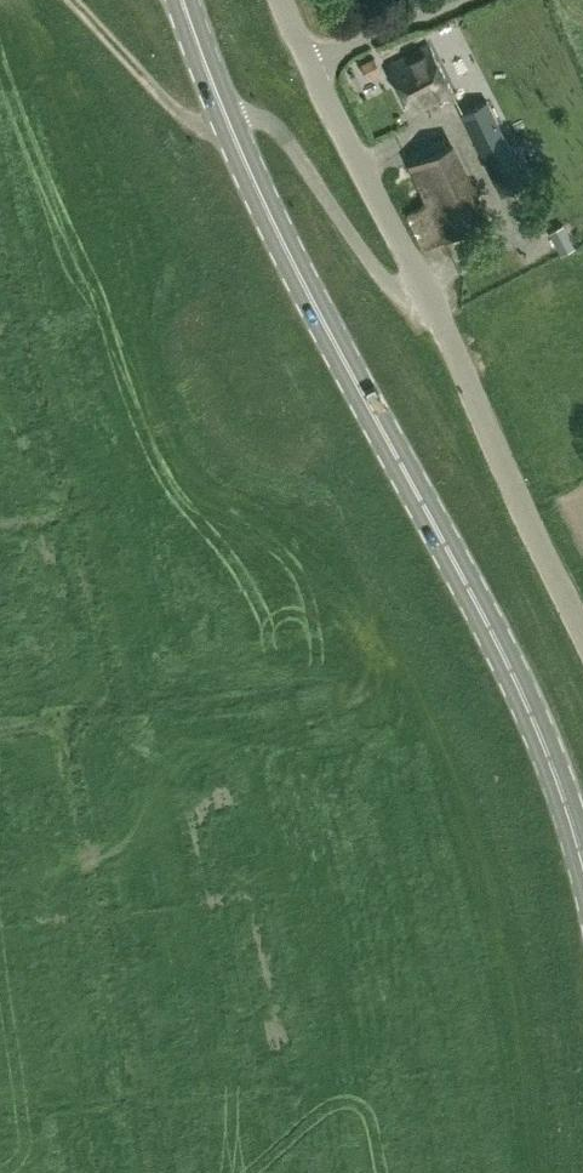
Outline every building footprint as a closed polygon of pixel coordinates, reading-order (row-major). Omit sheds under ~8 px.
[(412,111),(452,91),(429,44),(388,64),(412,111)] [(489,100),(463,114),(500,194),(528,180),(489,100)] [(490,217),(455,142),(407,164),(416,185),(400,194),(422,248),(490,217)]
